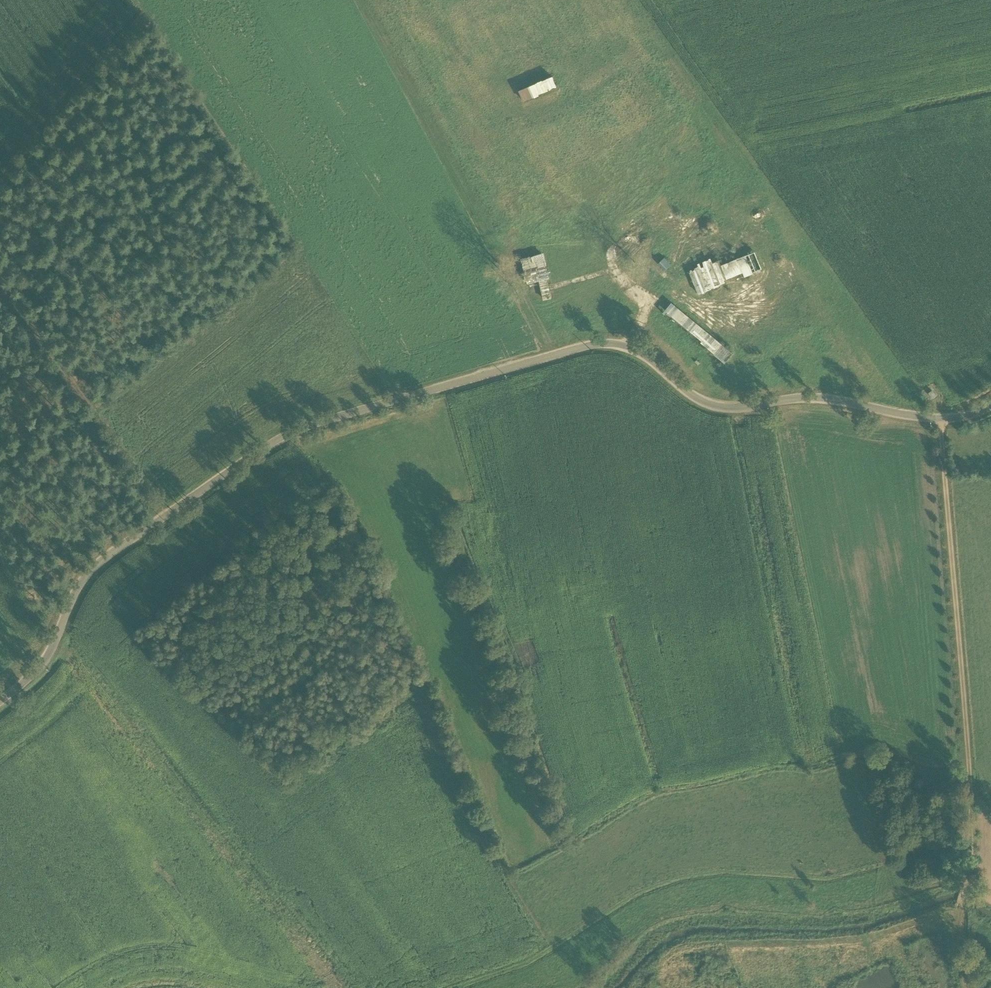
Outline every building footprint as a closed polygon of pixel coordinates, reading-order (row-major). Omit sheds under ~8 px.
[(553,78),(519,94),(523,104),(558,88),(553,78)] [(549,280),(544,252),(520,257),(526,284),(549,280)] [(687,270),(697,295),(724,285),(722,280),(742,273),(744,278),(753,274),(746,256),(717,267),(714,260),(687,270)] [(658,261),(665,268),(669,263),(663,257),(658,261)] [(737,361),(671,303),(664,310),(730,369),(737,361)]
